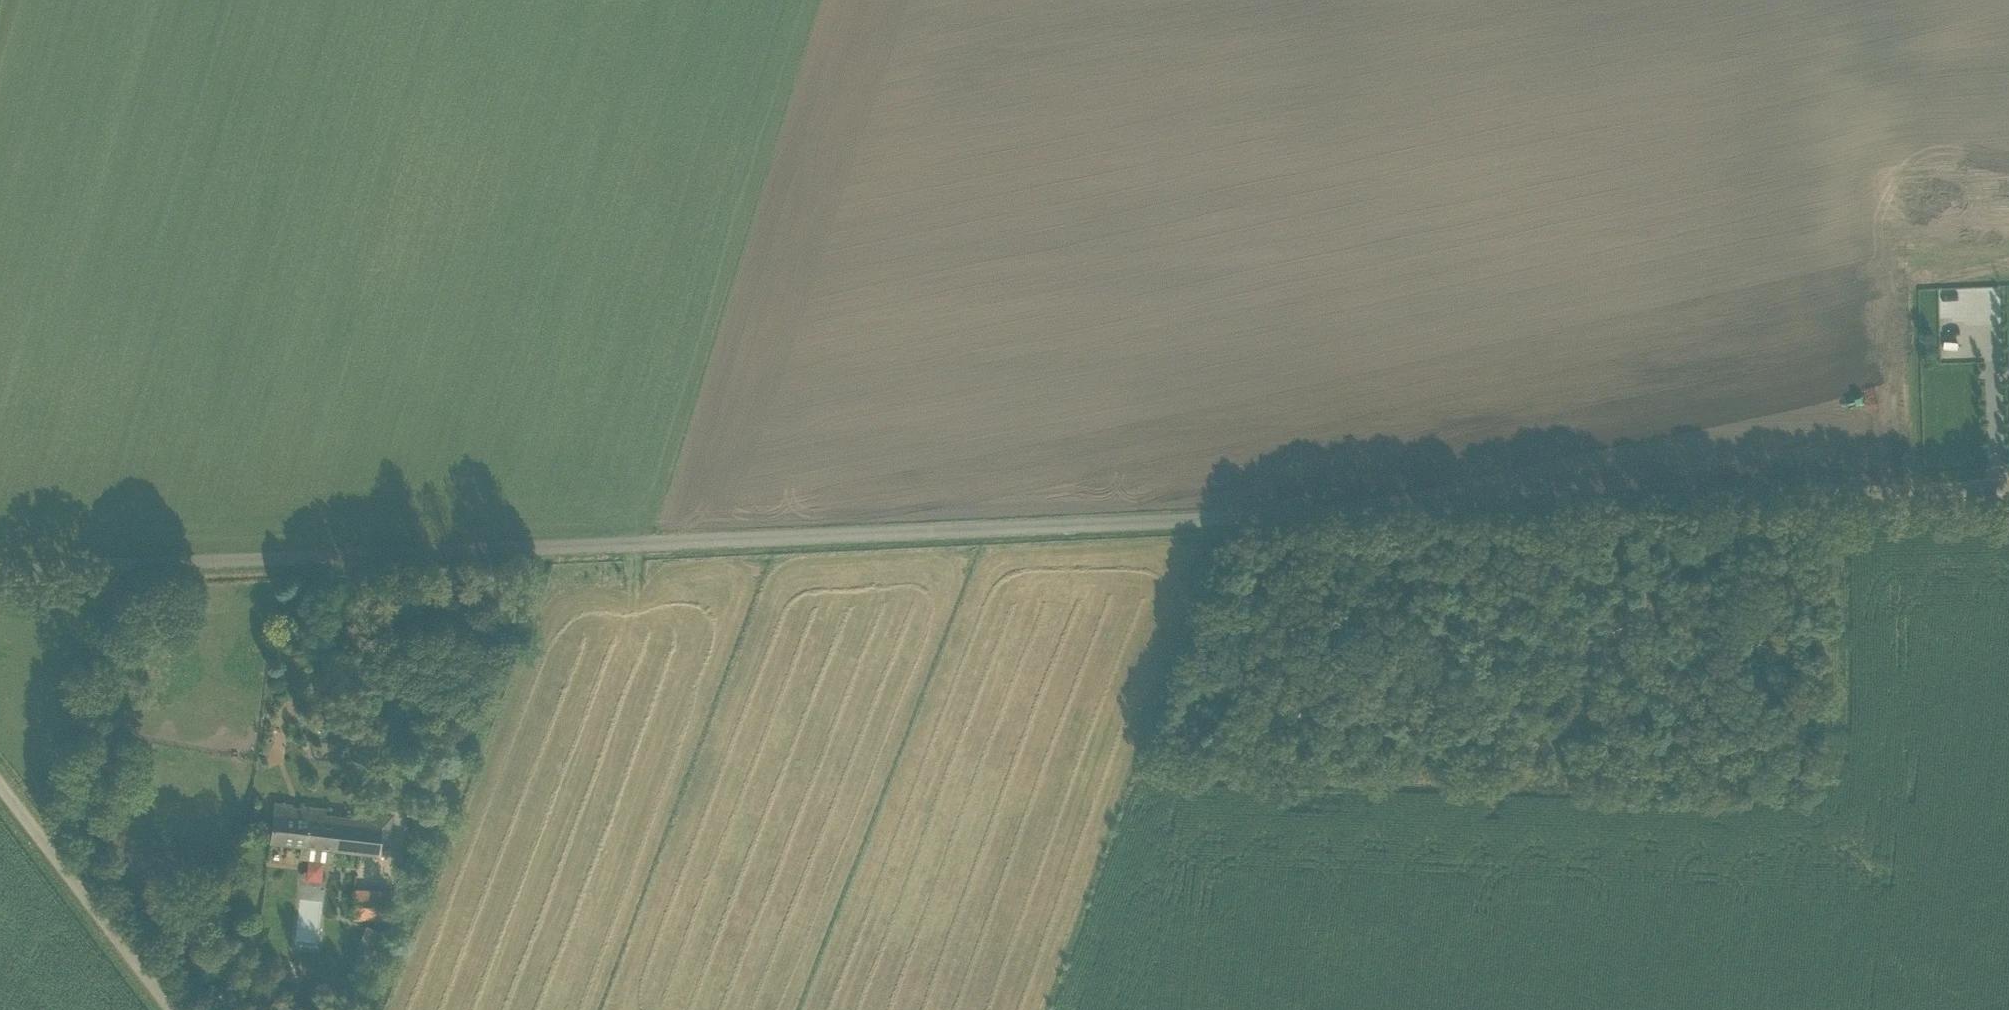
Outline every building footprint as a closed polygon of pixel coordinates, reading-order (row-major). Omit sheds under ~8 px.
[(269,842),(386,856),(391,816),(356,812),(355,824),(324,820),(325,809),(299,806),(299,808),(291,807),(291,805),(274,803),(269,842)] [(96,877),(105,888),(114,881),(105,869),(96,877)] [(351,921),(390,923),(391,891),(352,890),(351,921)] [(375,955),(384,932),(365,926),(357,948),(375,955)]
